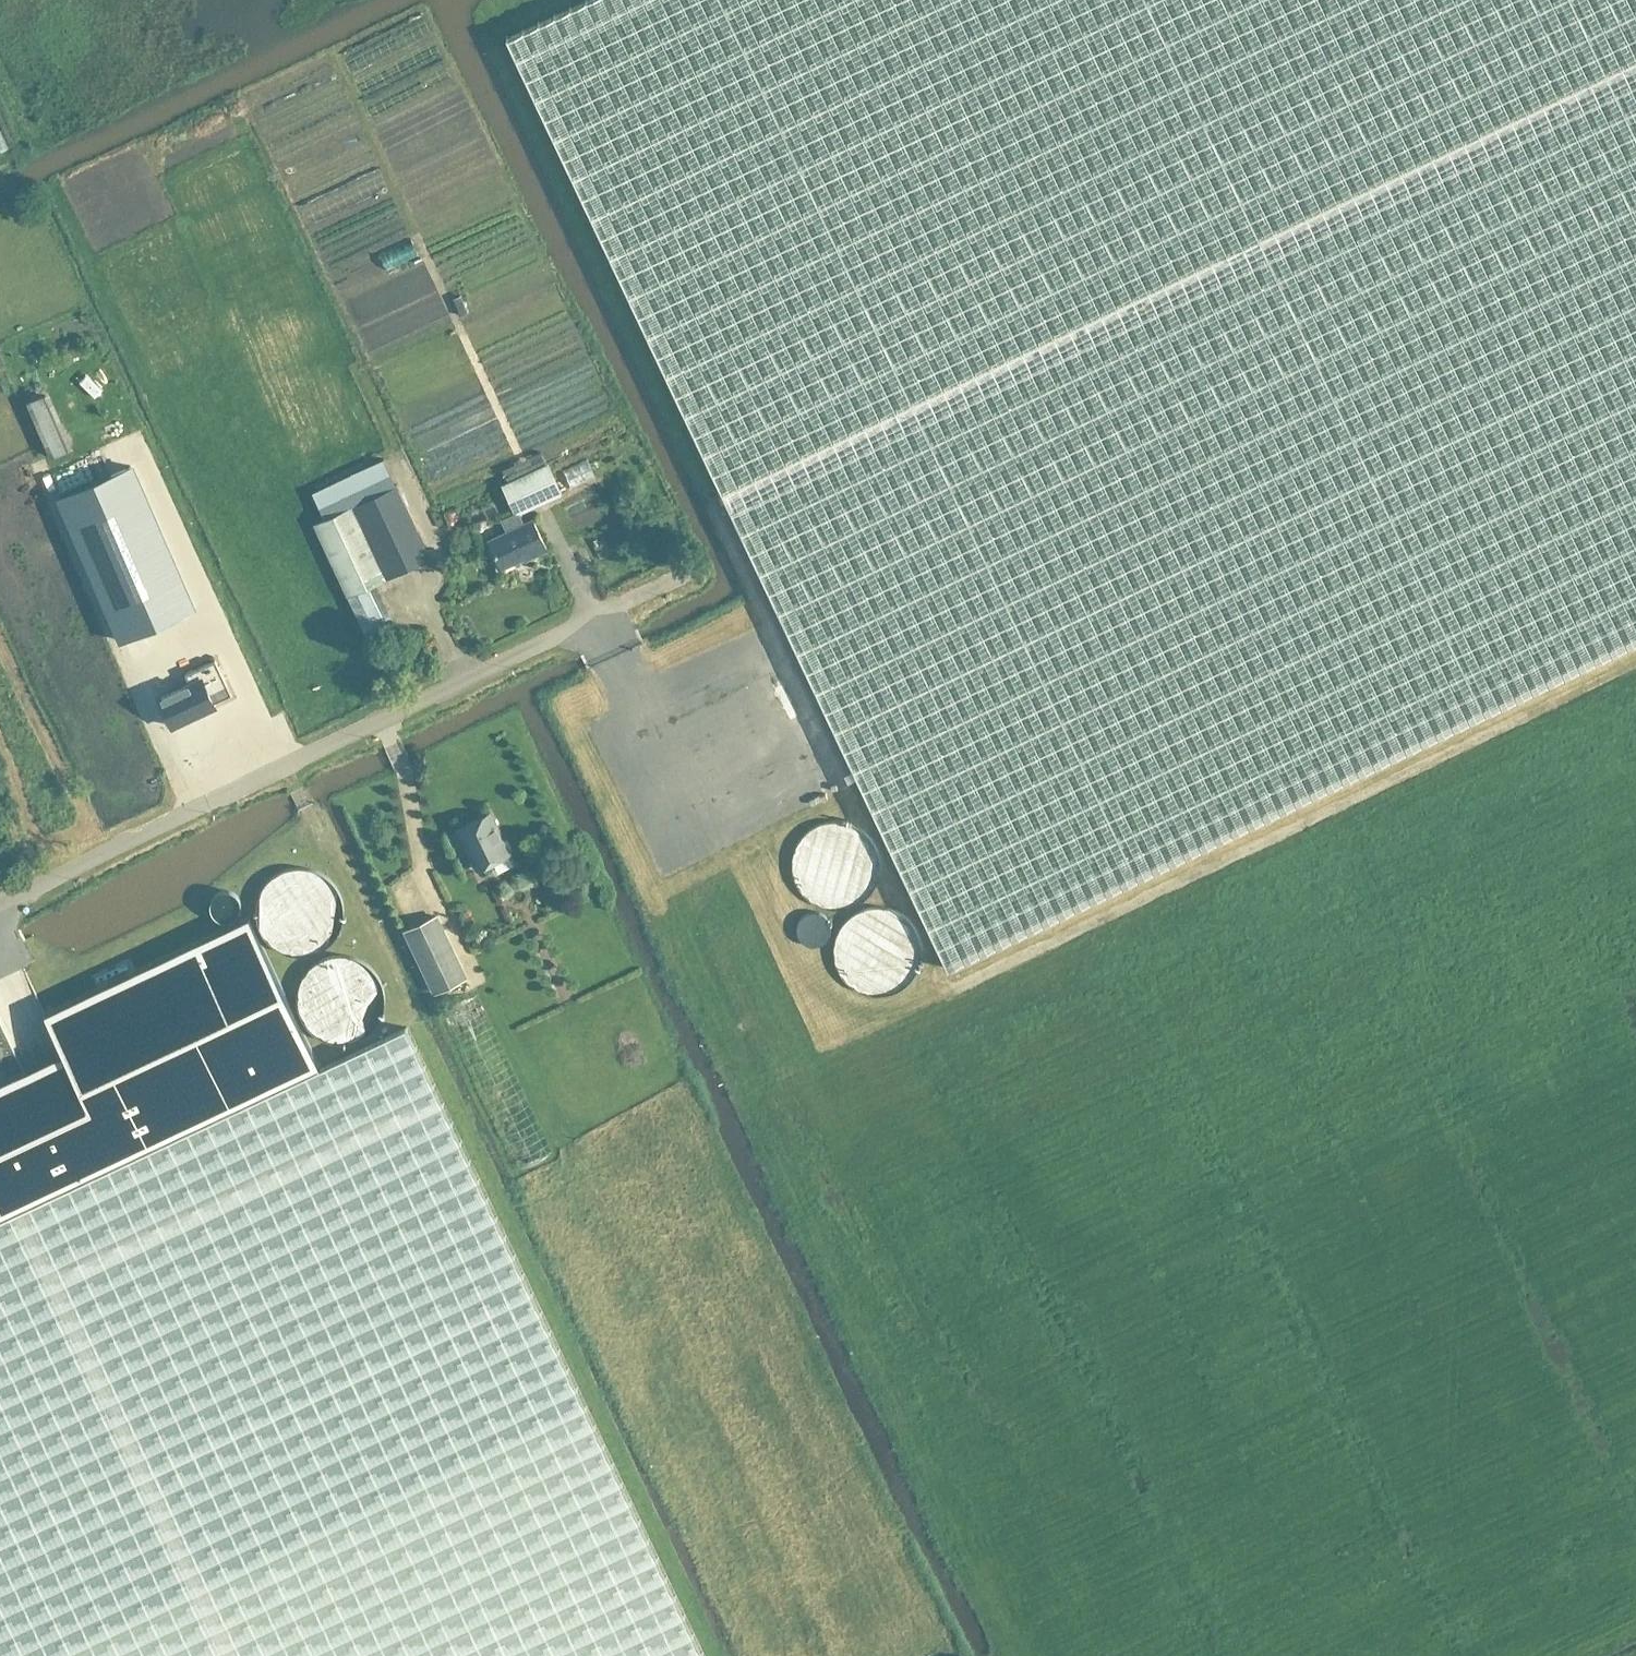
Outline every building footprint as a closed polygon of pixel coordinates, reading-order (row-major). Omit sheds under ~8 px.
[(506,38),(946,967),(1635,640),(1635,0),(587,0),(506,38)] [(281,165),(360,134),(352,115),(273,146),(281,165)] [(293,176),(301,195),(374,163),(366,144),(293,176)] [(305,221),(384,186),(380,176),(301,212),(305,221)] [(490,177),(414,206),(422,227),(498,198),(490,177)] [(316,243),(392,206),(386,192),(310,230),(316,243)] [(379,254),(386,270),(414,256),(407,241),(379,254)] [(92,397),(101,387),(83,370),(74,380),(92,397)] [(50,457),(73,448),(49,392),(26,402),(50,457)] [(559,492),(547,464),(503,485),(516,511),(559,492)] [(129,465),(59,496),(122,641),(192,610),(129,465)] [(321,520),(355,593),(373,585),(430,558),(396,486),(334,514),(321,520)] [(500,519),(506,532),(487,541),(500,569),(530,555),(531,556),(546,549),(532,519),(521,525),(515,512),(500,519)] [(173,726),(216,705),(211,693),(226,685),(215,661),(186,674),(191,684),(160,698),(173,726)] [(477,868),(509,853),(490,813),(457,829),(477,868)] [(465,977),(436,916),(404,932),(432,992),(465,977)] [(318,1068),(248,918),(44,1013),(63,1053),(0,1083),(0,1218),(318,1068)] [(0,1218),(0,1655),(701,1655),(405,1027),(318,1068),(0,1218)]
